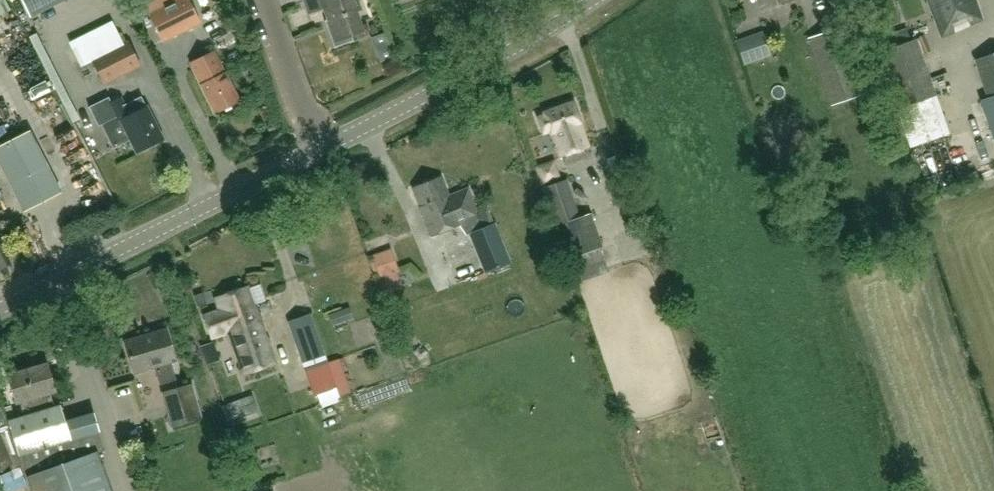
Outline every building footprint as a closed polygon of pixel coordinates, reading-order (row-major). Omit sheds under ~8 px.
[(5,0),(0,0),(0,17),(11,11),(5,0)] [(162,41),(199,23),(187,0),(178,0),(149,15),(162,41)] [(328,22),(324,23),(334,49),(353,42),(351,37),(364,32),(356,13),(360,11),(356,0),(305,0),(310,14),(323,9),(328,22)] [(752,7),(750,0),(737,0),(740,11),(752,7)] [(763,11),(792,0),(758,0),(763,11)] [(969,29),(983,24),(975,0),(927,0),(941,39),(955,34),(952,24),(966,19),(969,29)] [(862,96),(839,29),(807,39),(831,107),(862,96)] [(910,148),(949,135),(936,97),(917,40),(912,42),(907,30),(876,40),(880,52),(877,53),(896,109),(910,148)] [(379,31),(364,35),(368,53),(383,50),(379,31)] [(763,31),(736,41),(744,65),(771,55),(763,31)] [(92,61),(104,85),(140,67),(128,43),(92,61)] [(226,73),(215,52),(206,57),(191,64),(202,85),(201,86),(215,114),(241,102),(226,73)] [(974,62),(987,99),(979,101),(993,143),(993,55),(974,62)] [(108,98),(89,107),(98,126),(102,124),(103,128),(115,122),(117,126),(122,124),(137,154),(163,141),(146,107),(144,109),(139,98),(129,103),(130,105),(126,108),(121,99),(111,104),(108,98)] [(545,115),(538,117),(545,137),(551,135),(559,158),(588,148),(580,125),(582,125),(575,103),(544,114),(545,115)] [(0,149),(0,165),(24,212),(61,193),(31,133),(0,149)] [(591,215),(579,219),(566,180),(560,182),(555,163),(536,167),(542,188),(565,260),(602,248),(591,215)] [(468,189),(449,196),(441,176),(412,188),(432,237),(461,225),(461,224),(479,216),(468,189)] [(496,224),(469,235),(484,274),(511,264),(496,224)] [(11,264),(0,243),(0,270),(11,264)] [(381,279),(398,273),(400,272),(391,248),(373,255),(375,261),(371,263),(375,274),(379,272),(381,279)] [(211,338),(260,320),(248,287),(216,298),(220,310),(203,316),(211,338)] [(203,293),(194,296),(199,307),(207,303),(203,293)] [(338,311),(342,322),(354,318),(350,307),(338,311)] [(305,370),(326,363),(323,352),(310,315),(288,323),(301,360),(305,370)] [(275,364),(260,320),(211,338),(211,339),(228,333),(243,375),(275,364)] [(166,330),(124,342),(134,373),(155,367),(160,384),(176,380),(170,362),(175,361),(166,330)] [(305,370),(314,396),(335,388),(328,368),(347,362),(345,356),(326,363),(305,370)] [(296,361),(276,369),(282,383),(301,375),(296,361)] [(47,365),(8,377),(17,405),(21,404),(24,416),(53,407),(49,395),(56,393),(47,365)] [(191,385),(163,393),(173,426),(201,418),(191,385)] [(233,420),(258,412),(252,396),(227,404),(233,420)] [(61,421),(66,441),(93,434),(88,414),(61,421)] [(22,417),(11,421),(14,431),(15,436),(27,432),(22,417)] [(12,432),(0,436),(0,473),(17,467),(13,457),(19,455),(12,432)] [(31,475),(37,490),(113,490),(99,450),(31,475)]
